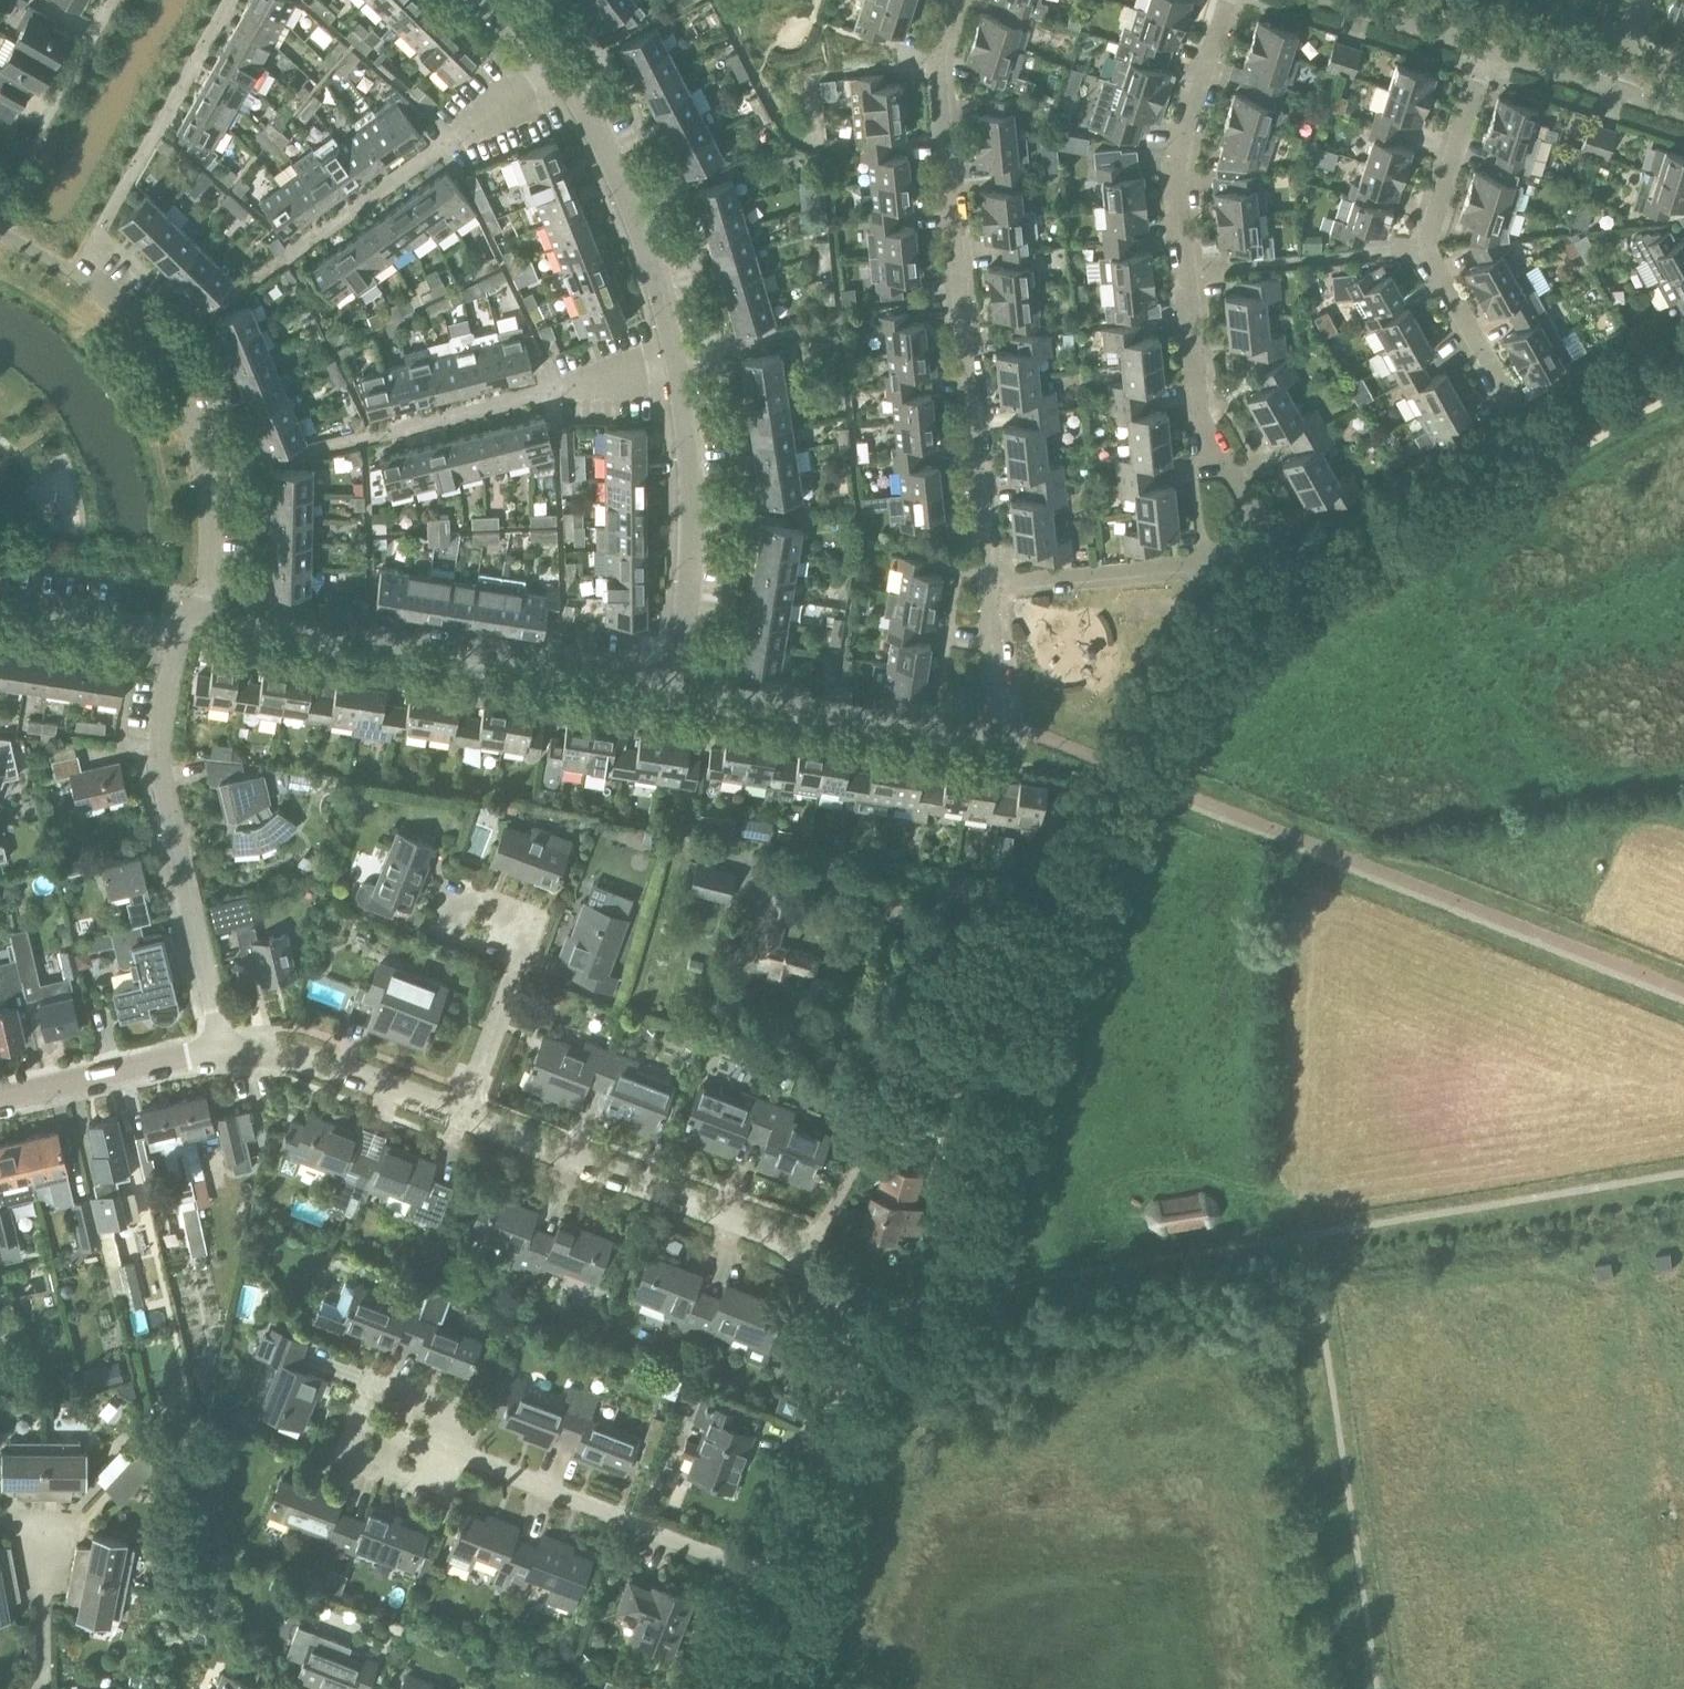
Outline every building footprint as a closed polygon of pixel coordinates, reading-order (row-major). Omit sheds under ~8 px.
[(248,4),(283,23),(295,1),(293,0),(250,0),(248,4)] [(321,0),(314,0),(310,4),(320,13),(327,5),(321,0)] [(384,15),(399,0),(369,0),(384,15)] [(401,32),(429,4),(425,0),(399,0),(384,15),(401,32)] [(635,0),(599,0),(589,7),(605,27),(618,16),(627,27),(649,10),(641,0),(637,0),(636,1),(635,0)] [(911,10),(881,0),(873,0),(867,20),(862,19),(858,31),(885,39),(888,29),(903,34),(911,10)] [(911,10),(914,0),(881,0),(911,10)] [(1002,5),(1029,13),(1037,16),(1044,18),(1048,4),(1040,1),(1041,0),(1004,0),(1002,5)] [(1146,9),(1185,22),(1192,0),(1149,0),(1146,9)] [(1683,0),(1682,4),(1680,4),(1677,4),(1674,5),(1672,6),(1670,9),(1669,12),(1670,15),(1671,18),(1674,20),(1676,22),(1675,25),(1683,28),(1683,0)] [(248,4),(237,24),(272,43),(283,23),(248,4)] [(401,32),(418,49),(446,20),(429,4),(401,32)] [(336,14),(327,5),(320,13),(330,21),(336,14)] [(1024,51),(1013,48),(1020,26),(1025,28),(1029,13),(1002,5),(999,18),(982,12),(974,36),(1024,52),(1024,51)] [(25,28),(17,42),(54,63),(57,57),(60,59),(69,43),(66,41),(70,36),(45,22),(48,16),(31,6),(19,25),(25,28)] [(1177,47),(1185,22),(1146,9),(1137,7),(1130,28),(1123,26),(1119,41),(1130,45),(1157,53),(1168,57),(1172,45),(1177,47)] [(706,15),(712,26),(721,21),(715,10),(706,15)] [(1037,16),(1034,26),(1051,31),(1054,21),(1044,18),(1037,16)] [(1250,44),(1290,56),(1297,32),(1258,19),(1250,44)] [(418,49),(435,65),(463,37),(446,20),(418,49)] [(727,33),(721,21),(712,26),(718,38),(727,33)] [(260,64),(272,43),(237,24),(225,44),(260,64)] [(622,45),(633,66),(668,49),(656,27),(622,45)] [(363,37),(353,28),(346,36),(356,44),(363,37)] [(1006,87),(1010,73),(1016,75),(1024,52),(974,36),(967,60),(986,66),(985,67),(983,66),(979,78),(1006,87)] [(373,45),(363,37),(356,44),(366,53),(373,45)] [(481,54),(463,37),(435,65),(453,83),(481,54)] [(340,40),(332,49),(340,56),(348,47),(340,40)] [(1157,53),(1130,45),(1119,41),(1114,56),(1119,57),(1112,80),(1122,83),(1161,95),(1168,97),(1175,74),(1164,71),(1168,57),(1157,53)] [(1338,72),(1340,66),(1347,45),(1334,41),(1326,68),(1338,72)] [(54,63),(17,42),(3,67),(0,65),(0,89),(1,90),(0,92),(0,96),(20,107),(28,93),(23,91),(27,83),(39,90),(42,84),(45,86),(54,70),(51,68),(54,63)] [(225,44),(213,66),(248,86),(248,85),(257,90),(269,69),(260,64),(225,44)] [(1286,80),(1283,79),(1290,56),(1250,44),(1243,68),(1259,73),(1255,86),(1282,95),(1282,93),(1284,87),(1286,80)] [(1361,50),(1347,45),(1340,66),(1338,72),(1353,76),(1361,50)] [(323,60),(331,66),(340,56),(332,49),(323,60)] [(633,66),(644,88),(679,70),(668,49),(633,66)] [(352,51),(344,60),(352,67),(360,58),(352,51)] [(728,57),(733,66),(734,68),(743,64),(737,52),(728,57)] [(352,67),(344,60),(335,70),(343,77),(352,67)] [(389,60),(384,66),(383,67),(392,76),(399,68),(389,60)] [(749,75),(744,66),(743,64),(734,68),(740,80),(749,75)] [(1397,64),(1396,66),(1389,88),(1428,100),(1435,76),(1397,64)] [(248,86),(213,66),(202,86),(237,106),(248,86)] [(409,77),(399,68),(392,76),(402,85),(409,77)] [(644,88),(654,109),(690,91),(679,70),(644,88)] [(884,74),(856,77),(855,77),(849,77),(853,113),(864,112),(903,108),(900,83),(885,85),(884,74)] [(1168,97),(1161,95),(1122,83),(1112,80),(1105,78),(1090,127),(1137,142),(1141,128),(1146,130),(1149,119),(1160,122),(1168,97)] [(294,93),(303,100),(310,91),(302,84),(294,93)] [(225,126),(237,106),(202,86),(190,107),(225,126)] [(1227,117),(1266,130),(1269,120),(1276,123),(1281,120),(1283,112),(1281,108),(1278,107),(1282,95),(1255,86),(1252,99),(1235,93),(1227,117)] [(1284,87),(1282,93),(1295,97),(1297,90),(1284,87)] [(393,106),(378,116),(402,149),(421,135),(400,106),(409,100),(396,88),(386,95),(393,106)] [(1377,109),(1373,124),(1399,132),(1404,119),(1420,124),(1428,100),(1389,88),(1382,111),(1377,109)] [(654,109),(665,130),(700,112),(690,91),(654,109)] [(436,100),(426,92),(419,99),(429,108),(436,100)] [(294,93),(285,103),(293,110),(303,100),(294,93)] [(1348,98),(1334,93),(1329,107),(1343,112),(1348,98)] [(314,94),(307,103),(314,109),(315,110),(323,101),(314,94)] [(750,99),(755,111),(765,106),(759,95),(750,99)] [(974,139),(1015,135),(1013,112),(1018,112),(1016,97),(988,100),(989,113),(972,115),(974,139)] [(1498,97),(1491,121),(1530,133),(1540,136),(1544,138),(1548,125),(1534,121),(1537,109),(1498,97)] [(314,109),(307,103),(297,114),(305,121),(315,110),(314,109)] [(765,106),(755,111),(761,123),(771,118),(765,106)] [(213,148),(225,126),(190,107),(178,128),(193,137),(191,140),(187,147),(207,164),(218,152),(213,148)] [(905,133),(903,108),(864,112),(853,113),(856,149),(863,148),(890,145),(889,135),(905,133)] [(286,123),(286,118),(279,111),(270,121),(279,129),(280,129),(286,123)] [(665,130),(676,152),(711,134),(700,112),(665,130)] [(382,163),(402,149),(378,116),(359,130),(382,163)] [(1223,142),(1216,167),(1251,170),(1253,165),(1257,167),(1266,168),(1276,133),(1266,130),(1227,117),(1220,141),(1223,142)] [(273,136),(279,129),(270,121),(264,128),(273,136)] [(1500,150),(1496,163),(1523,172),(1528,174),(1540,136),(1530,133),(1491,121),(1483,145),(1500,150)] [(1581,149),(1594,153),(1602,127),(1589,123),(1581,149)] [(1399,132),(1373,124),(1369,137),(1373,139),(1366,162),(1404,174),(1412,150),(1396,145),(1399,132)] [(1616,131),(1602,127),(1594,153),(1608,158),(1616,131)] [(256,137),(265,145),(273,136),(264,128),(256,137)] [(279,129),(273,136),(277,140),(282,147),(290,138),(279,129)] [(359,130),(339,144),(362,177),(382,163),(359,130)] [(1056,142),(1055,131),(1044,132),(1045,143),(1056,142)] [(1071,133),(1062,132),(1060,147),(1068,149),(1071,133)] [(723,156),(711,134),(676,152),(688,175),(723,156)] [(182,135),(179,140),(187,147),(191,140),(182,135)] [(333,135),(313,149),(343,191),(362,177),(339,144),(333,135)] [(995,163),(996,176),(1024,173),(1022,158),(1018,159),(1015,135),(974,139),(977,165),(995,163)] [(273,136),(265,145),(276,155),(282,147),(277,140),(273,136)] [(174,144),(162,138),(157,147),(169,153),(174,144)] [(841,138),(825,138),(826,150),(841,149),(841,138)] [(519,182),(528,179),(565,164),(556,141),(510,159),(519,182)] [(890,145),(863,148),(864,161),(868,160),(871,183),(910,179),(907,155),(892,156),(890,145)] [(1338,152),(1318,146),(1313,162),(1333,168),(1338,152)] [(293,162),(300,172),(324,204),(343,191),(313,149),(313,148),(293,162)] [(1658,174),(1683,183),(1683,156),(1665,150),(1658,174)] [(820,153),(810,154),(811,167),(822,166),(820,153)] [(1047,161),(1048,171),(1059,169),(1058,160),(1047,161)] [(1397,198),(1404,174),(1366,162),(1359,184),(1354,183),(1350,196),(1376,205),(1380,192),(1397,198)] [(1102,180),(1105,203),(1122,202),(1133,201),(1145,199),(1143,175),(1126,177),(1125,163),(1096,166),(1098,181),(1102,180)] [(1519,183),(1523,172),(1496,163),(1492,175),(1475,170),(1467,195),(1506,207),(1515,210),(1523,185),(1519,183)] [(574,186),(565,164),(528,179),(519,182),(528,204),(537,201),(574,186)] [(237,174),(230,167),(221,177),(229,184),(237,174)] [(1214,192),(1217,216),(1257,212),(1255,190),(1261,189),(1259,174),(1252,174),(1251,170),(1216,167),(1217,176),(1232,177),(1234,190),(1214,192)] [(213,179),(203,170),(196,178),(206,187),(213,179)] [(1658,174),(1645,170),(1634,207),(1669,218),(1673,205),(1683,209),(1683,183),(1658,174)] [(470,203),(447,171),(427,185),(457,227),(477,212),(471,203),(470,203)] [(300,172),(281,186),(305,218),(324,204),(300,172)] [(472,189),(471,190),(476,200),(486,195),(481,185),(475,173),(466,177),(472,189)] [(1025,188),(1024,173),(996,176),(997,189),(980,191),(982,216),(1023,212),(1021,189),(1025,188)] [(250,185),(242,178),(233,188),(241,194),(250,185)] [(695,191),(702,214),(740,203),(733,179),(695,191)] [(870,219),(898,217),(897,206),(912,205),(910,179),(871,183),(873,207),(869,207),(870,219)] [(408,198),(431,231),(431,232),(437,241),(457,227),(427,185),(408,198)] [(305,218),(281,186),(260,200),(284,233),(305,218)] [(583,209),(574,186),(537,201),(546,223),(583,209)] [(136,238),(165,210),(147,192),(119,221),(136,238)] [(814,193),(815,205),(825,204),(824,192),(814,193)] [(222,200),(232,209),(239,202),(229,193),(222,200)] [(1515,210),(1506,207),(1467,195),(1460,218),(1476,223),(1470,244),(1500,241),(1509,240),(1508,231),(1515,210)] [(1330,232),(1364,243),(1368,230),(1384,235),(1392,210),(1376,205),(1350,196),(1349,197),(1354,198),(1347,221),(1335,217),(1330,232)] [(388,212),(412,245),(431,232),(431,231),(408,198),(388,212)] [(1148,225),(1145,199),(1133,201),(1122,202),(1105,203),(1107,228),(1103,228),(1104,243),(1132,240),(1131,227),(1148,225)] [(239,202),(232,209),(242,218),(248,210),(239,202)] [(1583,202),(1575,226),(1589,231),(1597,206),(1583,202)] [(702,214),(709,237),(747,226),(740,203),(702,214)] [(827,218),(825,204),(815,205),(816,219),(827,218)] [(496,217),(491,205),(482,210),(487,221),(496,217)] [(546,223),(554,245),(591,231),(583,209),(546,223)] [(182,227),(165,210),(136,238),(154,255),(182,227)] [(1002,240),(1003,252),(1031,250),(1030,235),(1037,235),(1035,210),(1023,212),(982,216),(985,241),(1002,240)] [(369,226),(393,258),(412,245),(388,212),(369,226)] [(1260,237),(1257,212),(1217,216),(1219,242),(1237,240),(1238,254),(1242,253),(1243,260),(1273,256),(1270,235),(1260,237)] [(502,229),(496,217),(487,221),(493,234),(502,229)] [(878,255),(917,251),(915,226),(899,228),(898,217),(870,219),(871,231),(866,231),(869,255),(878,255)] [(373,273),(393,258),(369,226),(349,240),(373,273)] [(709,237),(716,260),(754,248),(747,226),(709,237)] [(199,243),(182,227),(154,255),(171,272),(199,243)] [(600,253),(591,231),(554,245),(563,267),(600,253)] [(1668,275),(1683,266),(1683,238),(1676,242),(1669,231),(1661,235),(1659,232),(1649,233),(1648,231),(1632,240),(1631,245),(1640,261),(1646,258),(1659,280),(1668,275)] [(1574,240),(1580,251),(1589,247),(1592,245),(1586,234),(1580,237),(1574,240)] [(278,237),(270,242),(277,253),(285,247),(278,237)] [(349,240),(330,254),(353,287),(358,294),(378,280),(373,273),(349,240)] [(819,241),(820,254),(830,252),(829,240),(819,241)] [(1112,281),(1153,277),(1151,252),(1134,253),(1132,240),(1104,243),(1105,255),(1099,256),(1101,282),(1112,281)] [(1573,241),(1573,240),(1563,245),(1570,258),(1579,252),(1573,241)] [(1465,272),(1478,294),(1513,274),(1521,269),(1509,247),(1505,250),(1500,241),(1470,244),(1480,263),(1465,272)] [(216,260),(199,243),(171,272),(188,289),(216,260)] [(716,260),(722,283),(761,271),(754,248),(716,260)] [(503,253),(508,264),(517,260),(512,249),(503,253)] [(987,268),(990,293),(1031,289),(1028,265),(1033,265),(1031,250),(1003,252),(1005,266),(987,268)] [(877,291),(905,288),(904,278),(920,276),(917,251),(878,255),(880,278),(876,278),(877,291)] [(832,266),(830,252),(820,254),(821,267),(832,266)] [(609,276),(600,253),(563,267),(572,290),(609,276)] [(332,301),(353,287),(330,254),(309,268),(332,301)] [(496,255),(485,260),(489,270),(500,265),(496,255)] [(206,306),(234,278),(216,260),(188,289),(206,306)] [(476,276),(489,270),(485,260),(472,267),(476,276)] [(523,272),(517,260),(508,264),(514,277),(523,272)] [(1350,270),(1350,263),(1323,266),(1324,272),(1350,270)] [(1683,311),(1683,266),(1668,275),(1659,280),(1656,282),(1669,304),(1677,300),(1683,311)] [(472,267),(459,273),(464,282),(476,276),(472,267)] [(289,268),(281,273),(288,284),(296,278),(289,268)] [(1521,269),(1513,274),(1478,294),(1490,315),(1505,307),(1511,319),(1536,305),(1542,302),(1523,268),(1521,269)] [(503,270),(491,275),(496,284),(507,279),(503,270)] [(722,283),(729,306),(768,294),(761,271),(722,283)] [(1352,297),(1363,317),(1369,313),(1370,316),(1389,305),(1404,297),(1391,274),(1376,282),(1370,271),(1358,278),(1357,273),(1333,276),(1335,299),(1352,297)] [(615,273),(609,276),(572,290),(581,313),(618,298),(614,288),(620,286),(615,273)] [(483,290),(496,284),(491,275),(479,281),(483,290)] [(1160,276),(1153,277),(1112,281),(1115,304),(1110,304),(1112,319),(1140,316),(1138,303),(1162,301),(1160,276)] [(432,285),(430,286),(426,277),(414,283),(419,292),(424,301),(437,295),(432,285)] [(1225,295),(1227,320),(1267,316),(1265,299),(1280,297),(1278,277),(1240,281),(1241,294),(1225,295)] [(443,280),(432,285),(437,295),(448,290),(443,280)] [(490,293),(498,289),(495,284),(488,288),(490,293)] [(1010,316),(1011,329),(1039,326),(1038,313),(1040,313),(1037,288),(1031,289),(990,293),(992,318),(1010,316)] [(834,289),(823,291),(825,304),(835,302),(834,289)] [(523,296),(529,308),(538,303),(532,292),(523,296)] [(450,294),(439,300),(441,304),(442,310),(445,309),(447,313),(456,308),(450,294)] [(775,319),(768,294),(729,306),(737,330),(775,319)] [(394,319),(404,314),(413,310),(415,305),(410,296),(389,306),(394,319)] [(627,322),(618,298),(581,313),(590,336),(627,322)] [(431,316),(442,310),(441,304),(439,300),(426,306),(431,316)] [(1542,302),(1536,305),(1511,319),(1518,330),(1503,339),(1515,361),(1551,341),(1561,335),(1542,302)] [(544,316),(538,303),(529,308),(534,320),(544,316)] [(223,342),(261,327),(251,304),(214,319),(223,342)] [(1394,315),(1389,305),(1370,316),(1369,313),(1363,317),(1370,330),(1375,327),(1386,347),(1381,349),(1382,350),(1421,328),(1409,306),(1394,315)] [(384,323),(394,319),(389,306),(368,316),(373,329),(384,323)] [(927,346),(924,322),(909,323),(908,313),(879,316),(880,328),(885,327),(887,350),(927,346)] [(410,326),(404,314),(394,319),(399,331),(410,326)] [(306,320),(311,332),(320,328),(315,316),(306,320)] [(1267,316),(1227,320),(1230,345),(1247,343),(1248,357),(1286,353),(1284,333),(1269,334),(1267,316)] [(399,331),(394,319),(384,323),(390,335),(399,331)] [(1337,330),(1333,321),(1320,327),(1325,337),(1337,330)] [(1120,347),(1122,365),(1162,361),(1159,336),(1142,337),(1141,324),(1103,328),(1105,348),(1120,347)] [(498,331),(510,379),(534,373),(529,354),(541,351),(532,332),(524,334),(522,326),(498,331)] [(261,327),(223,342),(232,364),(270,349),(261,327)] [(326,340),(320,328),(311,332),(317,344),(326,340)] [(331,334),(336,344),(348,338),(343,328),(331,334)] [(1382,350),(1400,382),(1424,368),(1419,358),(1433,350),(1421,328),(1382,350)] [(473,335),(486,385),(510,379),(498,331),(497,331),(496,329),(473,335)] [(1626,341),(1620,331),(1608,337),(1614,348),(1626,341)] [(838,333),(825,335),(827,347),(840,346),(838,333)] [(996,352),(998,377),(1039,373),(1037,355),(1052,354),(1050,333),(1012,337),(1013,350),(996,352)] [(449,336),(453,352),(463,391),(486,385),(473,335),(462,338),(461,334),(449,336)] [(1551,341),(1515,361),(1527,383),(1543,374),(1549,386),(1573,372),(1567,361),(1573,357),(1561,335),(1551,341)] [(554,336),(544,340),(550,352),(559,348),(554,336)] [(354,352),(350,343),(338,348),(343,358),(354,352)] [(933,345),(927,346),(887,350),(890,374),(885,375),(886,386),(915,383),(914,373),(936,371),(933,345)] [(405,353),(407,363),(417,402),(440,397),(430,358),(427,347),(405,353)] [(270,349),(232,364),(242,386),(279,371),(270,349)] [(840,349),(829,350),(831,363),(841,362),(840,349)] [(430,358),(440,397),(463,391),(453,352),(430,358)] [(741,359),(745,383),(784,377),(781,353),(741,359)] [(326,363),(332,375),(341,370),(335,359),(326,363)] [(1288,359),(1255,377),(1261,389),(1246,397),(1259,419),(1293,399),(1285,384),(1298,377),(1288,359)] [(1109,384),(1111,403),(1148,399),(1147,387),(1164,386),(1162,361),(1122,365),(1124,382),(1109,384)] [(384,369),(394,408),(417,402),(407,363),(384,369)] [(1430,379),(1424,368),(1400,382),(1417,414),(1457,392),(1445,371),(1430,379)] [(369,414),(394,408),(384,369),(360,375),(369,414)] [(341,370),(332,375),(338,387),(347,383),(341,370)] [(288,393),(279,371),(242,386),(251,409),(288,393)] [(1040,391),(1039,373),(998,377),(1001,402),(1018,400),(1019,412),(1057,408),(1055,389),(1040,391)] [(788,400),(784,377),(745,383),(748,406),(788,400)] [(833,381),(834,393),(844,392),(843,380),(833,381)] [(916,395),(915,383),(886,386),(888,399),(892,398),(895,422),(934,418),(931,393),(916,395)] [(846,406),(844,392),(834,393),(835,407),(846,406)] [(1470,415),(1457,392),(1417,414),(1436,449),(1472,429),(1466,417),(1470,415)] [(297,415),(288,393),(251,409),(260,431),(297,415)] [(1127,421),(1129,439),(1169,435),(1167,410),(1149,411),(1148,399),(1111,403),(1112,422),(1127,421)] [(1286,432),(1291,443),(1325,424),(1316,408),(1302,415),(1293,399),(1259,419),(1271,441),(1286,432)] [(748,406),(752,430),(791,424),(788,400),(748,406)] [(1059,428),(1057,408),(1019,412),(1020,424),(1003,426),(1006,451),(1046,447),(1044,429),(1059,428)] [(270,454),(307,439),(297,415),(260,431),(270,454)] [(363,415),(353,418),(356,431),(366,428),(363,415)] [(554,455),(544,416),(521,421),(531,461),(530,461),(533,474),(555,468),(554,455)] [(893,446),(894,458),(922,455),(921,444),(936,443),(934,418),(895,422),(897,446),(893,446)] [(531,461),(521,421),(498,427),(508,466),(530,461),(531,461)] [(795,448),(791,424),(752,430),(755,454),(795,448)] [(1283,462),(1295,484),(1329,464),(1321,449),(1334,441),(1325,424),(1291,443),(1297,453),(1283,462)] [(557,427),(558,454),(560,454),(572,454),(572,426),(557,427)] [(474,433),(484,472),(508,466),(498,427),(474,433)] [(837,429),(839,441),(849,440),(848,427),(837,429)] [(606,428),(606,454),(646,454),(646,428),(606,428)] [(474,433),(451,439),(461,478),(484,472),(474,433)] [(1172,460),(1169,435),(1129,439),(1131,457),(1116,458),(1118,477),(1156,473),(1154,461),(1172,460)] [(461,478),(451,439),(428,445),(437,481),(438,484),(461,478)] [(850,453),(849,440),(839,441),(840,454),(850,453)] [(437,481),(428,445),(405,450),(415,490),(438,484),(437,481)] [(1048,465),(1046,447),(1006,451),(1008,476),(1025,474),(1026,486),(1064,482),(1062,463),(1048,465)] [(1401,447),(1388,454),(1396,469),(1409,461),(1401,447)] [(755,454),(759,477),(798,471),(795,448),(755,454)] [(363,462),(360,449),(350,452),(353,464),(363,462)] [(380,457),(382,465),(372,467),(374,491),(388,488),(390,496),(415,490),(405,450),(380,457)] [(560,454),(558,454),(560,477),(562,477),(572,476),(573,476),(572,454),(560,454)] [(646,477),(646,454),(606,454),(606,478),(646,477)] [(923,466),(922,455),(894,458),(895,470),(899,470),(902,493),(941,489),(938,464),(923,466)] [(1329,464),(1295,484),(1307,506),(1322,498),(1328,509),(1362,490),(1352,472),(1338,480),(1329,464)] [(273,469),(272,494),(312,495),(313,470),(273,469)] [(802,496),(798,471),(759,477),(763,502),(802,496)] [(1135,495),(1136,513),(1176,509),(1174,484),(1157,485),(1156,473),(1118,477),(1120,496),(1135,495)] [(562,477),(562,492),(573,492),(572,476),(562,477)] [(575,478),(572,478),(573,488),(582,487),(581,477),(575,478)] [(646,501),(646,477),(606,478),(606,501),(646,501)] [(1010,500),(1013,525),(1053,521),(1051,503),(1066,502),(1064,482),(1026,486),(1028,498),(1010,500)] [(943,514),(941,489),(902,493),(888,494),(891,520),(900,519),(901,529),(929,526),(928,516),(943,514)] [(312,518),(312,495),(272,494),(272,518),(312,518)] [(365,495),(354,496),(355,509),(365,509),(365,495)] [(846,512),(856,511),(855,498),(844,499),(846,512)] [(606,501),(606,524),(606,525),(646,525),(646,501),(606,501)] [(1162,535),(1179,533),(1176,509),(1136,513),(1138,531),(1123,532),(1125,552),(1163,548),(1162,535)] [(856,511),(846,512),(847,525),(858,524),(856,511)] [(372,512),(373,521),(386,520),(386,512),(372,512)] [(564,513),(564,526),(574,526),(574,512),(564,513)] [(531,524),(544,524),(543,513),(530,514),(531,524)] [(543,513),(544,524),(557,523),(557,513),(543,513)] [(499,526),(499,515),(487,516),(487,527),(499,526)] [(487,527),(487,516),(472,517),(473,527),(487,527)] [(311,542),(312,518),(272,518),(271,542),(311,542)] [(440,518),(428,518),(428,531),(440,531),(440,518)] [(440,518),(440,531),(450,530),(450,518),(440,518)] [(386,531),(386,520),(373,521),(373,531),(386,531)] [(762,521),(758,545),(798,551),(802,527),(762,521)] [(1070,537),(1055,539),(1053,521),(1013,525),(1015,550),(1033,548),(1034,561),(1072,557),(1070,537)] [(646,549),(646,525),(606,525),(606,524),(596,524),(597,549),(606,549),(646,549)] [(574,526),(564,526),(565,539),(575,538),(574,526)] [(532,540),(544,540),(544,529),(531,530),(532,540)] [(557,529),(544,529),(544,540),(558,539),(557,529)] [(356,530),(356,543),(367,543),(366,530),(356,530)] [(450,530),(440,531),(440,544),(451,544),(450,530)] [(429,545),(440,544),(440,531),(428,531),(429,545)] [(500,531),(487,532),(488,542),(500,542),(500,531)] [(473,543),(488,542),(487,532),(473,532),(473,543)] [(374,537),(374,547),(387,547),(387,536),(374,537)] [(311,566),(311,542),(271,542),(271,566),(311,566)] [(367,556),(367,543),(356,543),(357,557),(367,556)] [(794,575),(798,551),(758,545),(755,569),(794,575)] [(646,573),(646,549),(606,549),(606,573),(646,573)] [(903,569),(899,592),(938,598),(942,573),(927,571),(928,560),(900,556),(898,568),(903,569)] [(576,573),(576,561),(566,562),(566,574),(576,573)] [(310,592),(311,566),(271,566),(270,591),(310,592)] [(431,576),(425,615),(449,619),(455,579),(454,579),(455,570),(431,567),(430,576),(431,576)] [(375,608),(401,612),(407,572),(382,568),(375,608)] [(755,569),(751,592),(790,599),(794,575),(755,569)] [(841,570),(840,582),(850,584),(852,571),(841,570)] [(401,612),(425,615),(431,576),(430,576),(407,572),(401,612)] [(472,623),(496,626),(502,587),(504,577),(479,573),(477,583),(478,583),(472,623)] [(576,573),(566,574),(567,588),(577,587),(576,573)] [(646,596),(646,573),(606,573),(606,597),(646,596)] [(502,587),(496,626),(519,630),(524,590),(526,580),(504,577),(502,587)] [(449,619),(472,623),(478,583),(477,583),(455,579),(449,619)] [(848,597),(850,584),(840,582),(838,596),(848,597)] [(547,594),(524,590),(519,630),(543,634),(546,614),(556,616),(561,588),(548,586),(547,594)] [(934,623),(938,598),(899,592),(888,590),(884,614),(891,616),(889,626),(917,631),(918,620),(934,623)] [(787,622),(790,599),(751,592),(747,616),(787,622)] [(646,621),(646,596),(606,597),(606,622),(646,621)] [(370,602),(359,600),(357,613),(368,615),(370,602)] [(574,618),(576,605),(566,603),(564,617),(574,618)] [(747,616),(744,640),(783,646),(787,622),(747,616)] [(834,617),(832,629),(842,631),(844,619),(834,617)] [(915,641),(917,631),(889,626),(887,639),(892,640),(888,662),(927,669),(931,644),(915,641)] [(840,644),(842,631),(832,629),(830,643),(840,644)] [(779,671),(783,646),(744,640),(740,665),(779,671)] [(19,644),(7,642),(1,682),(24,685),(30,652),(18,650),(19,644)] [(53,656),(30,652),(24,685),(48,689),(53,656)] [(48,689),(72,693),(77,660),(53,656),(48,689)] [(90,662),(77,660),(72,693),(96,697),(102,657),(91,656),(90,662)] [(845,656),(841,684),(853,686),(858,658),(845,656)] [(113,659),(102,657),(96,697),(120,700),(126,667),(112,665),(113,659)] [(211,676),(198,674),(193,702),(245,709),(246,710),(250,681),(238,679),(240,663),(214,659),(211,676)] [(927,669),(888,662),(884,688),(923,694),(927,669)] [(282,710),(283,710),(289,671),(264,667),(261,683),(250,681),(246,710),(245,709),(243,719),(246,719),(250,722),(254,723),(258,720),(260,716),(281,719),(282,710)] [(313,674),(289,671),(283,710),(305,713),(304,719),(319,721),(323,693),(311,691),(313,674)] [(836,675),(825,674),(823,687),(834,688),(836,675)] [(335,695),(323,693),(319,721),(353,727),(355,727),(362,682),(337,678),(335,695)] [(362,682),(355,727),(353,727),(353,734),(391,740),(392,733),(396,704),(384,703),(387,686),(362,682)] [(407,730),(430,733),(436,693),(411,690),(408,706),(396,704),(392,733),(406,735),(407,730)] [(451,742),(465,744),(470,716),(458,714),(460,697),(436,693),(430,733),(452,737),(451,742)] [(482,718),(470,716),(465,744),(503,750),(504,745),(503,745),(509,705),(484,701),(482,718)] [(533,709),(509,705),(503,745),(504,745),(525,748),(525,754),(539,756),(543,728),(531,726),(533,709)] [(0,711),(0,721),(10,722),(11,712),(0,711)] [(77,719),(76,729),(90,730),(92,721),(77,719)] [(28,730),(42,731),(43,721),(29,720),(28,730)] [(58,723),(43,721),(42,731),(57,733),(58,723)] [(92,721),(90,730),(105,732),(106,722),(92,721)] [(552,735),(548,763),(546,762),(544,777),(545,781),(548,784),(553,784),(557,783),(566,761),(586,765),(593,725),(567,721),(564,737),(552,735)] [(622,776),(627,747),(614,745),(617,729),(593,725),(586,765),(608,768),(607,773),(622,776)] [(622,776),(659,781),(666,737),(641,733),(638,749),(627,747),(622,776)] [(722,773),(744,776),(751,737),(727,733),(724,750),(711,748),(707,776),(722,778),(722,773)] [(5,778),(19,774),(14,752),(11,737),(0,736),(0,790),(5,778)] [(690,741),(666,737),(659,781),(696,787),(700,759),(688,757),(690,741)] [(751,737),(744,776),(743,782),(782,788),(783,788),(787,759),(774,757),(777,741),(751,737)] [(819,793),(820,788),(827,749),(800,744),(798,761),(787,759),(783,788),(782,788),(780,797),(792,799),(793,789),(819,793)] [(242,760),(244,760),(245,753),(241,747),(234,747),(232,758),(242,760)] [(850,752),(827,749),(820,788),(841,791),(840,797),(856,799),(860,771),(847,769),(850,752)] [(78,754),(52,760),(56,777),(71,774),(80,808),(128,797),(119,761),(82,770),(78,754)] [(891,816),(900,760),(874,756),(871,772),(860,771),(856,799),(854,810),(891,816)] [(241,761),(206,758),(211,782),(222,783),(232,825),(236,825),(233,852),(261,850),(278,843),(298,826),(278,809),(274,812),(268,803),(271,802),(265,774),(244,775),(241,761)] [(923,764),(900,760),(891,816),(927,822),(929,811),(934,782),(921,780),(923,764)] [(963,816),(965,817),(972,771),(947,767),(944,784),(934,782),(929,811),(943,813),(943,808),(964,811),(963,816)] [(972,771),(965,817),(1001,822),(1006,794),(994,792),(997,775),(972,771)] [(1006,794),(1001,822),(1040,828),(1047,783),(1020,779),(1017,796),(1006,794)] [(357,800),(361,809),(372,804),(369,795),(357,800)] [(618,802),(616,815),(629,817),(631,804),(618,802)] [(694,827),(695,816),(681,814),(680,825),(694,827)] [(773,820),(743,815),(740,834),(770,839),(773,820)] [(735,819),(718,816),(716,831),(732,833),(735,819)] [(506,825),(492,860),(554,883),(571,840),(534,825),(531,835),(506,825)] [(793,831),(779,829),(777,839),(791,841),(793,831)] [(642,842),(661,849),(665,837),(646,830),(642,842)] [(357,891),(356,893),(357,896),(358,898),(359,901),(361,903),(362,904),(392,916),(398,902),(410,907),(434,845),(399,832),(379,884),(372,882),(370,881),(367,881),(366,881),(364,882),(362,883),(360,885),(358,886),(357,889),(357,891)] [(834,847),(844,848),(846,838),(836,837),(834,847)] [(718,851),(707,848),(704,858),(715,861),(718,851)] [(140,855),(102,864),(109,892),(128,887),(131,900),(127,901),(132,925),(141,923),(150,921),(145,898),(150,897),(147,883),(147,882),(140,855)] [(87,869),(84,857),(54,864),(57,877),(87,869)] [(735,871),(697,862),(690,891),(728,900),(735,871)] [(793,897),(776,892),(756,957),(773,963),(769,977),(787,982),(792,967),(813,974),(819,955),(779,943),(793,897)] [(254,921),(247,894),(210,903),(216,930),(254,921)] [(585,966),(580,980),(611,992),(617,978),(607,974),(628,918),(587,902),(573,936),(569,934),(560,956),(585,966)] [(65,944),(71,943),(63,913),(58,914),(60,922),(57,925),(59,934),(62,935),(65,944)] [(132,925),(111,930),(114,944),(118,960),(118,961),(119,963),(120,964),(121,965),(123,966),(124,966),(126,966),(127,966),(132,965),(134,972),(136,971),(139,981),(113,987),(120,1018),(150,1011),(150,1013),(151,1015),(153,1017),(154,1018),(156,1020),(158,1021),(160,1022),(162,1022),(164,1022),(166,1022),(169,1022),(171,1021),(173,1020),(174,1018),(176,1017),(177,1015),(178,1013),(179,1011),(179,1009),(179,1006),(179,1004),(169,960),(172,959),(170,948),(173,947),(170,934),(167,935),(165,931),(144,936),(141,923),(132,925)] [(254,925),(236,929),(243,956),(256,953),(263,983),(297,976),(286,932),(258,940),(254,925)] [(25,927),(10,931),(16,958),(22,983),(37,979),(25,927)] [(111,930),(86,936),(90,950),(114,944),(111,930)] [(0,1046),(1,1048),(11,1046),(11,1043),(24,1040),(17,1009),(28,1006),(22,983),(16,958),(0,962),(0,1046)] [(359,985),(355,994),(379,1003),(373,1017),(402,1028),(399,1035),(407,1038),(406,1039),(424,1046),(429,1032),(432,1025),(431,1025),(435,1013),(436,1014),(437,1012),(433,1011),(435,1004),(439,1005),(440,1004),(439,1003),(445,987),(380,962),(370,989),(359,985)] [(68,979),(35,987),(46,1035),(65,1031),(66,1034),(77,1032),(76,1028),(80,1027),(68,979)] [(586,1082),(598,1087),(612,1051),(587,1041),(584,1049),(546,1035),(526,1083),(549,1092),(552,1085),(580,1096),(586,1082)] [(613,1047),(623,1051),(628,1039),(618,1035),(613,1047)] [(637,1061),(612,1051),(598,1087),(610,1091),(605,1105),(634,1116),(631,1123),(654,1132),(659,1120),(661,1120),(663,1114),(662,1113),(673,1083),(634,1068),(637,1061)] [(742,1131),(754,1135),(768,1099),(744,1090),(741,1099),(700,1084),(689,1113),(688,1112),(685,1119),(686,1120),(682,1133),(734,1152),(742,1131)] [(206,1094),(174,1102),(192,1181),(205,1178),(197,1139),(217,1135),(217,1132),(219,1131),(226,1160),(232,1159),(235,1172),(253,1168),(246,1137),(240,1139),(234,1113),(218,1117),(213,1118),(206,1094)] [(794,1109),(768,1099),(754,1135),(766,1140),(761,1155),(789,1166),(787,1172),(809,1181),(812,1173),(815,1169),(817,1169),(819,1163),(818,1162),(828,1133),(791,1119),(794,1109)] [(174,1102),(142,1110),(148,1134),(151,1147),(165,1144),(178,1199),(195,1195),(192,1181),(174,1102)] [(249,1110),(234,1113),(240,1139),(246,1137),(255,1135),(254,1135),(249,1110)] [(285,1147),(278,1166),(280,1170),(292,1174),(296,1172),(302,1157),(327,1167),(325,1171),(340,1177),(327,1210),(343,1216),(351,1194),(351,1193),(363,1160),(351,1155),(360,1133),(309,1114),(306,1122),(291,1117),(280,1146),(285,1147)] [(116,1116),(89,1122),(96,1151),(92,1152),(102,1194),(91,1196),(99,1229),(112,1226),(127,1222),(117,1179),(130,1176),(116,1116)] [(57,1130),(22,1138),(36,1196),(34,1185),(59,1179),(61,1189),(71,1187),(57,1130)] [(36,1196),(22,1138),(0,1144),(0,1199),(1,1202),(2,1207),(9,1205),(8,1202),(36,1196)] [(351,1193),(351,1194),(365,1200),(370,1188),(383,1194),(385,1190),(412,1200),(408,1208),(411,1214),(437,1224),(448,1195),(435,1191),(439,1182),(429,1178),(435,1161),(385,1143),(379,1158),(366,1153),(363,1160),(351,1193)] [(148,1158),(141,1160),(145,1176),(155,1174),(156,1173),(153,1157),(148,1158)] [(893,1238),(896,1226),(915,1232),(922,1209),(911,1206),(920,1175),(885,1165),(877,1196),(872,1194),(862,1228),(893,1238)] [(514,1265),(528,1270),(540,1238),(527,1233),(536,1209),(487,1190),(470,1232),(504,1245),(502,1249),(518,1255),(514,1265)] [(1203,1192),(1154,1200),(1147,1211),(1151,1223),(1164,1232),(1211,1224),(1218,1212),(1214,1199),(1203,1192)] [(74,1201),(72,1202),(78,1228),(96,1224),(90,1198),(74,1201)] [(267,1206),(256,1201),(251,1213),(263,1217),(267,1206)] [(2,1207),(0,1207),(0,1243),(17,1239),(9,1205),(2,1207)] [(197,1207),(182,1210),(192,1256),(207,1253),(197,1207)] [(540,1238),(528,1270),(541,1275),(545,1265),(560,1271),(562,1267),(595,1279),(611,1238),(561,1219),(552,1242),(540,1238)] [(99,1229),(98,1229),(113,1294),(126,1291),(124,1286),(136,1283),(131,1261),(121,1264),(112,1226),(99,1229)] [(678,1326),(692,1332),(704,1300),(692,1296),(700,1273),(650,1254),(634,1296),(668,1309),(666,1313),(681,1318),(678,1326)] [(323,1298),(314,1322),(343,1333),(346,1327),(392,1344),(394,1340),(408,1345),(421,1311),(407,1306),(394,1301),(395,1298),(358,1284),(357,1287),(346,1282),(338,1304),(323,1298)] [(62,1294),(66,1296),(71,1295),(74,1291),(72,1286),(68,1283),(63,1285),(61,1289),(62,1294)] [(421,1311),(408,1345),(419,1349),(418,1353),(467,1373),(472,1361),(473,1362),(475,1356),(474,1355),(480,1340),(438,1324),(439,1320),(443,1322),(444,1320),(440,1319),(450,1292),(453,1293),(454,1291),(432,1283),(422,1312),(421,1311)] [(733,1333),(750,1340),(746,1351),(748,1357),(761,1362),(766,1359),(778,1329),(773,1328),(782,1304),(727,1283),(718,1306),(704,1300),(692,1332),(707,1337),(710,1329),(731,1337),(733,1333)] [(306,1343),(273,1330),(268,1342),(274,1345),(269,1358),(279,1362),(261,1409),(260,1409),(260,1410),(302,1427),(315,1393),(319,1394),(325,1378),(297,1368),(306,1343)] [(18,1333),(4,1336),(7,1349),(21,1346),(18,1333)] [(55,1364),(59,1381),(78,1377),(74,1360),(55,1364)] [(119,1360),(82,1371),(87,1389),(124,1379),(119,1360)] [(205,1363),(193,1366),(198,1386),(210,1384),(205,1363)] [(502,1367),(485,1409),(503,1416),(501,1421),(551,1441),(554,1434),(567,1439),(579,1408),(585,1391),(571,1385),(562,1407),(523,1392),(528,1377),(502,1367)] [(689,1401),(696,1398),(699,1390),(685,1385),(680,1397),(689,1401)] [(783,1389),(775,1411),(794,1417),(802,1396),(783,1389)] [(578,1443),(575,1450),(626,1469),(639,1437),(590,1418),(598,1396),(585,1391),(579,1408),(567,1439),(578,1443)] [(737,1415),(702,1401),(695,1421),(708,1425),(700,1445),(688,1440),(683,1453),(696,1458),(690,1472),(731,1488),(751,1434),(732,1427),(737,1415)] [(650,1461),(665,1419),(655,1415),(639,1457),(650,1461)] [(18,1497),(44,1497),(45,1440),(9,1439),(10,1450),(2,1450),(2,1482),(15,1482),(18,1497)] [(45,1440),(44,1497),(71,1497),(74,1482),(87,1482),(87,1450),(79,1450),(81,1440),(45,1440)] [(323,1540),(339,1546),(350,1517),(335,1511),(342,1493),(321,1485),(318,1492),(281,1478),(268,1513),(325,1535),(323,1540)] [(364,1522),(350,1517),(339,1546),(354,1551),(356,1546),(412,1568),(426,1533),(389,1519),(391,1512),(370,1504),(364,1522)] [(516,1531),(466,1512),(461,1524),(460,1523),(458,1528),(459,1529),(448,1560),(470,1568),(475,1554),(500,1563),(491,1586),(507,1592),(514,1574),(526,1543),(513,1538),(516,1531)] [(178,1546),(182,1532),(166,1528),(163,1542),(178,1546)] [(77,1545),(71,1572),(128,1583),(135,1548),(124,1547),(126,1539),(95,1533),(92,1546),(77,1545)] [(514,1574),(507,1592),(520,1597),(527,1579),(528,1579),(530,1575),(554,1584),(547,1601),(572,1610),(590,1560),(540,1541),(538,1547),(526,1543),(514,1574)] [(16,1571),(11,1545),(0,1545),(0,1574),(16,1571)] [(9,1616),(7,1603),(21,1598),(16,1571),(0,1574),(0,1618),(9,1616)] [(121,1618),(128,1583),(71,1572),(66,1598),(81,1603),(78,1617),(109,1623),(111,1614),(121,1618)] [(670,1652),(690,1599),(663,1588),(661,1594),(631,1583),(621,1610),(651,1621),(643,1641),(670,1652)] [(303,1660),(301,1664),(303,1665),(299,1676),(332,1688),(351,1688),(353,1688),(366,1688),(376,1662),(362,1657),(360,1662),(347,1657),(352,1645),(298,1624),(287,1654),(303,1660)] [(577,1660),(583,1666),(591,1658),(584,1652),(577,1660)] [(257,1687),(223,1673),(217,1688),(256,1688),(257,1687)] [(407,1679),(403,1688),(432,1688),(407,1679)] [(607,1680),(604,1688),(631,1688),(607,1680)]
